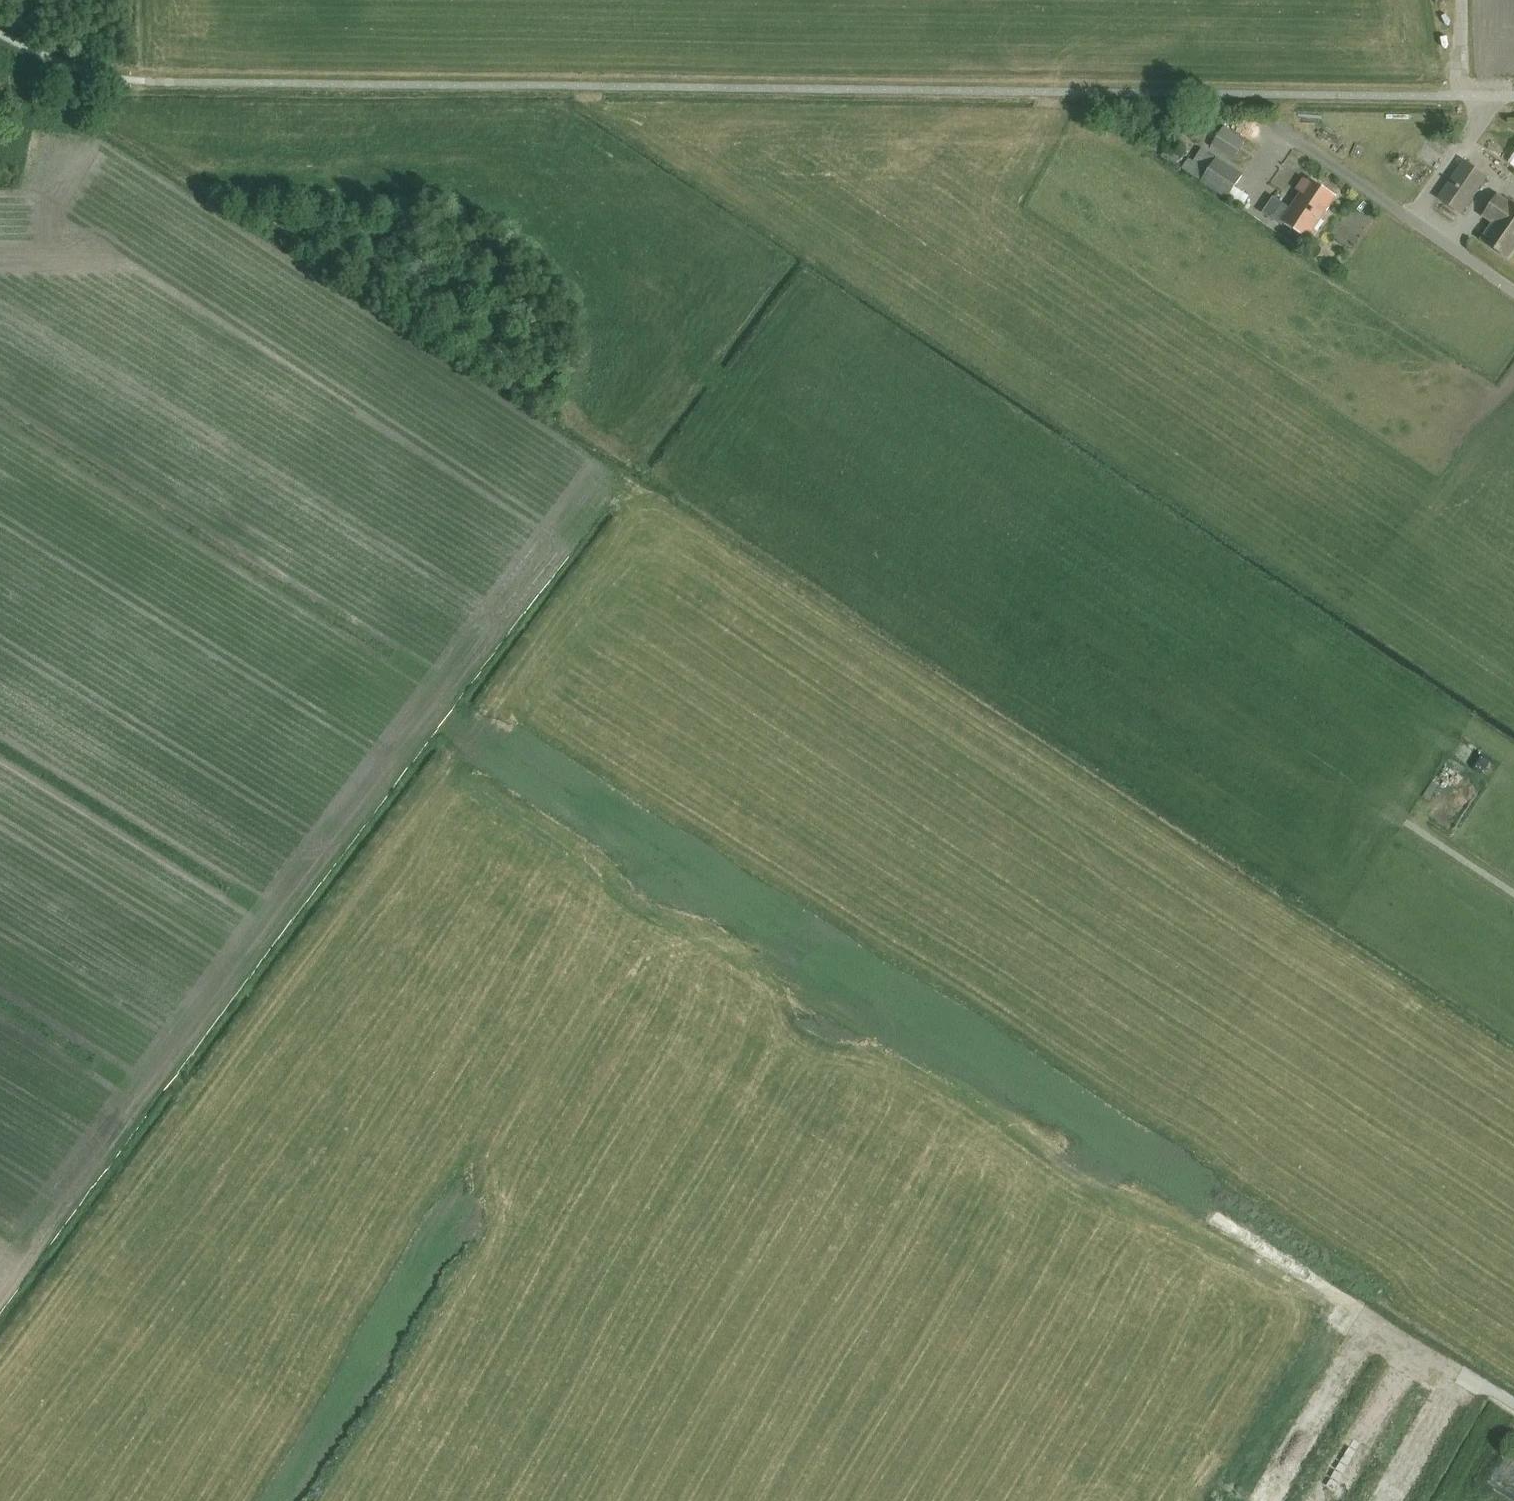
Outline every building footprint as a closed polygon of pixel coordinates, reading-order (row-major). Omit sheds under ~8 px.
[(1245,141),(1223,127),(1212,146),(1234,159),(1245,141)] [(1216,159),(1201,149),(1193,161),(1189,158),(1182,168),(1201,181),(1216,159)] [(1243,177),(1217,160),(1202,182),(1228,199),(1243,177)] [(1487,179),(1463,162),(1437,199),(1461,216),(1487,179)] [(1308,183),(1303,180),(1297,189),(1303,193),(1291,210),(1274,199),(1263,215),(1280,227),(1282,223),(1307,240),(1336,197),(1310,180),(1308,183)] [(1497,199),(1485,217),(1496,224),(1483,242),(1507,259),(1513,248),(1513,209),(1509,206),(1508,207),(1497,199)] [(1420,800),(1428,788),(1418,781),(1410,793),(1420,800)]
